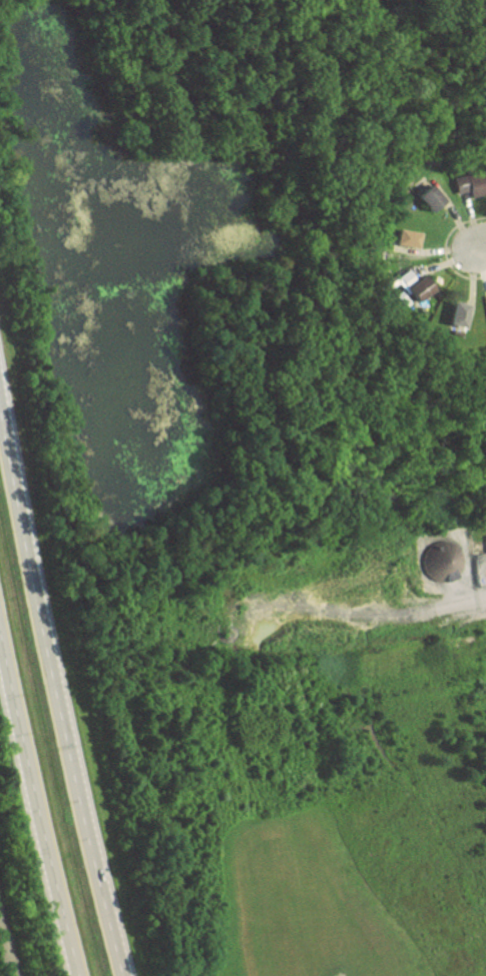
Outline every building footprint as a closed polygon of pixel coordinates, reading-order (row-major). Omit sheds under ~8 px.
[(410,198),(425,214),(439,201),(424,185),(410,198)] [(414,234),(391,230),(388,245),(411,250),(414,234)] [(428,291),(417,278),(412,281),(405,271),(392,282),(410,305),(428,291)] [(400,309),(407,305),(398,292),(391,296),(400,309)] [(458,329),(463,306),(447,303),(442,325),(458,329)] [(430,547),(425,552),(422,559),(421,568),(424,575),(429,580),(432,583),(439,585),(447,585),(455,581),(460,576),(464,566),(463,559),(460,552),(456,548),(450,544),(443,543),(435,544),(430,547)]
